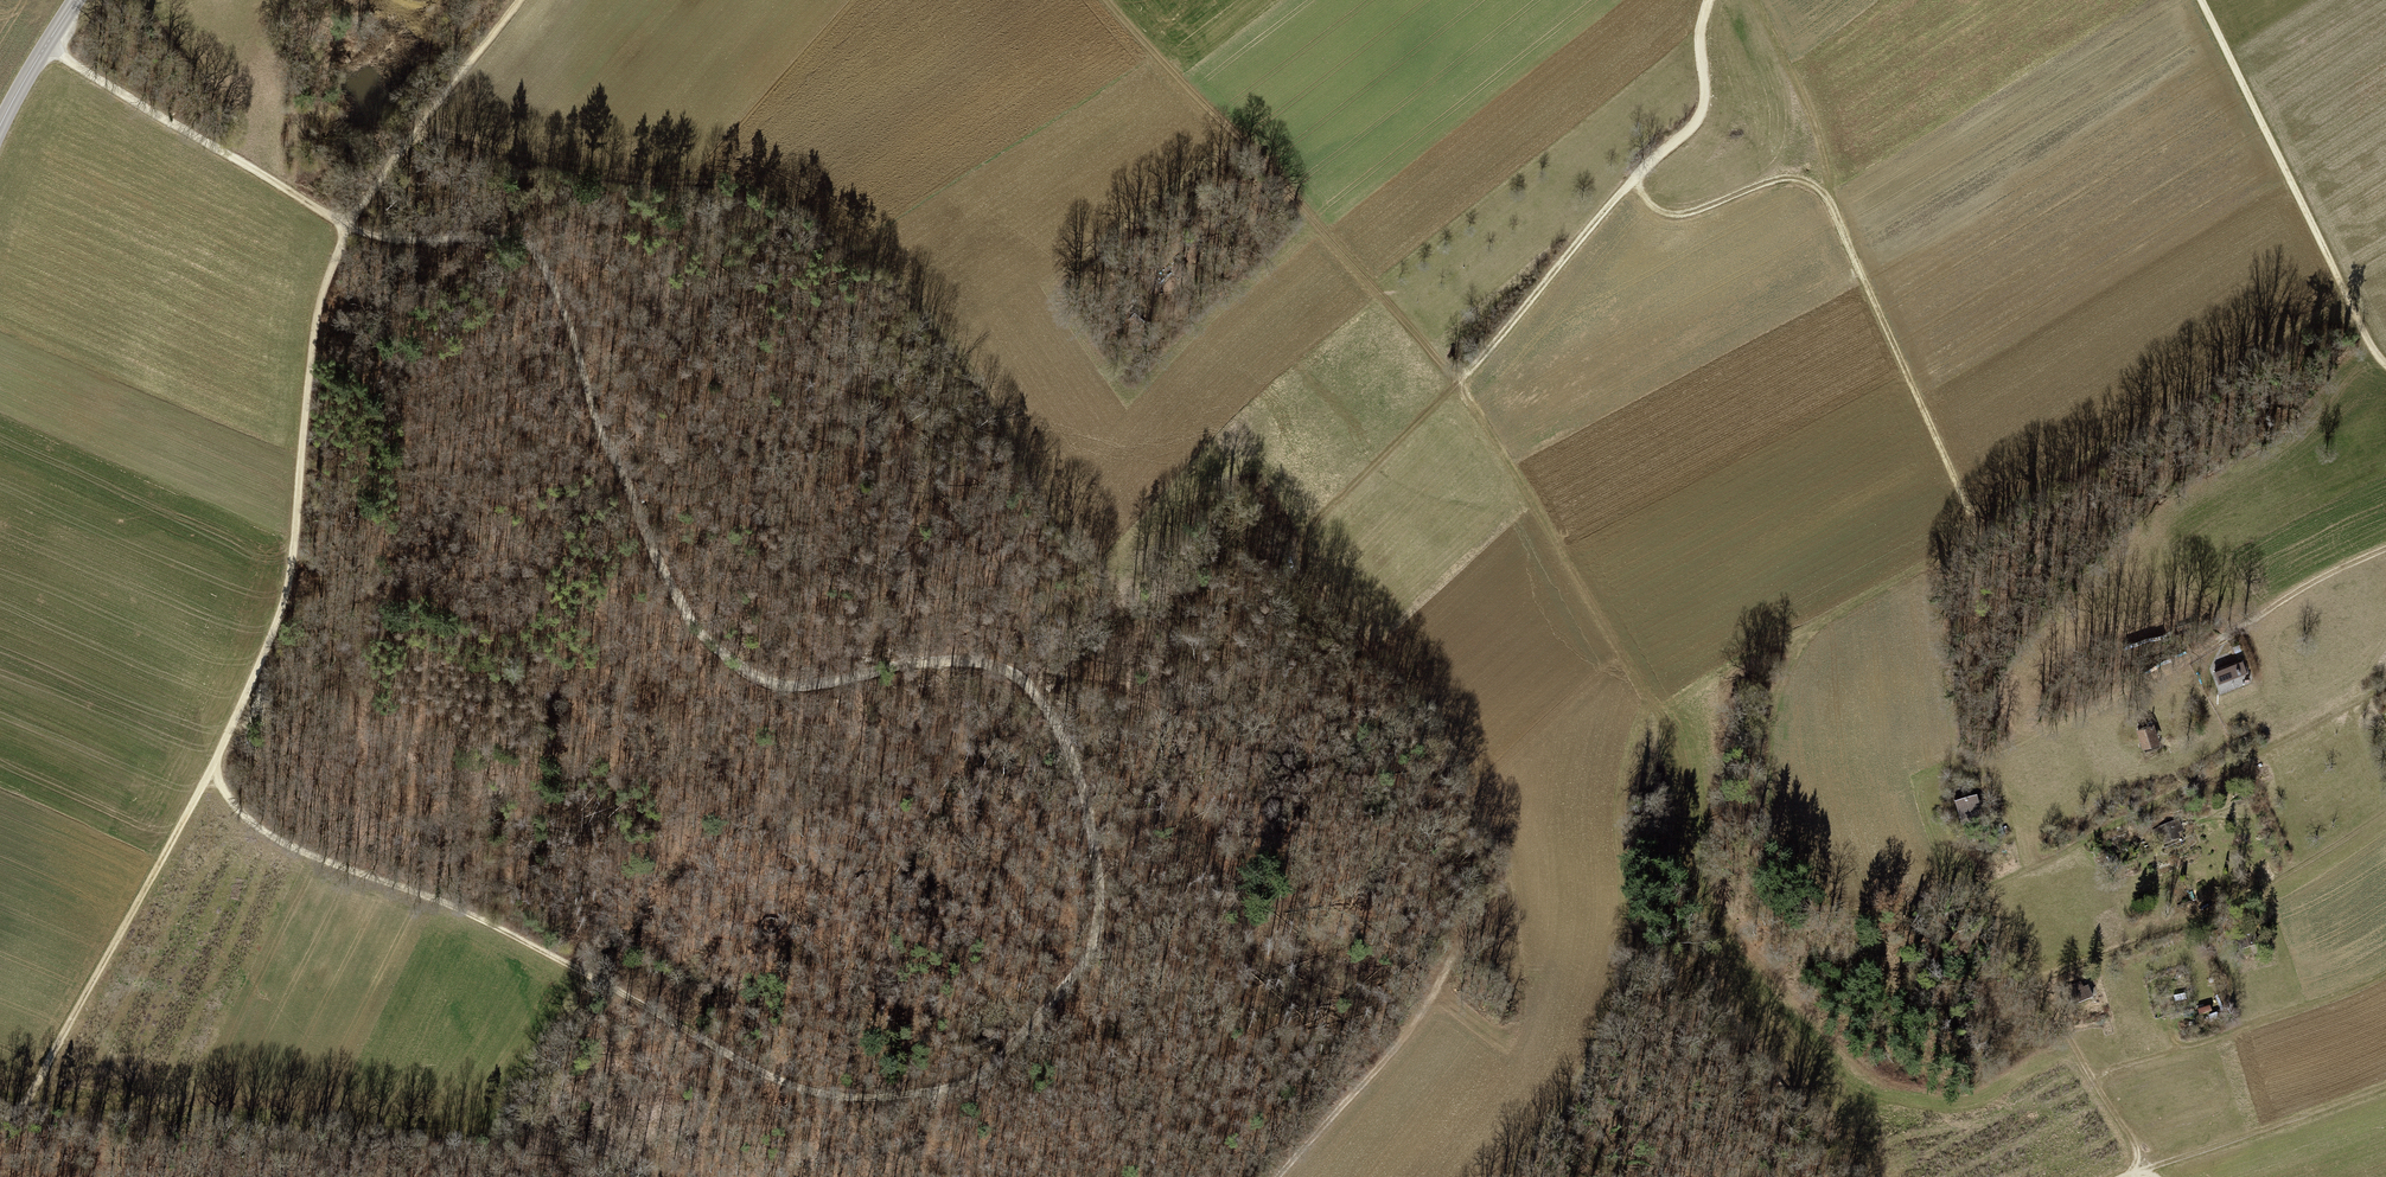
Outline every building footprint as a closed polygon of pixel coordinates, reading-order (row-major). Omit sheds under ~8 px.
[(1155,281),(1162,287),(1168,279),(1162,274),(1155,281)] [(2247,671),(2242,661),(2215,671),(2216,675),(2225,671),(2228,679),(2247,671)] [(2249,672),(2219,683),(2223,694),(2245,685),(2244,681),(2252,678),(2249,672)] [(2138,729),(2144,746),(2158,741),(2151,722),(2149,722),(2150,725),(2138,729)] [(1983,818),(1975,793),(1955,799),(1963,825),(1983,818)] [(2161,830),(2165,840),(2175,836),(2174,832),(2179,830),(2177,823),(2161,830)] [(856,881),(861,887),(868,880),(863,875),(856,881)] [(2209,935),(2211,940),(2220,936),(2218,931),(2209,935)] [(1963,942),(1959,934),(1944,942),(1947,949),(1952,946),(1952,947),(1963,942)] [(2254,934),(2238,940),(2241,950),(2258,944),(2254,934)] [(2068,989),(2075,1006),(2093,998),(2088,987),(2079,991),(2077,985),(2068,989)]
